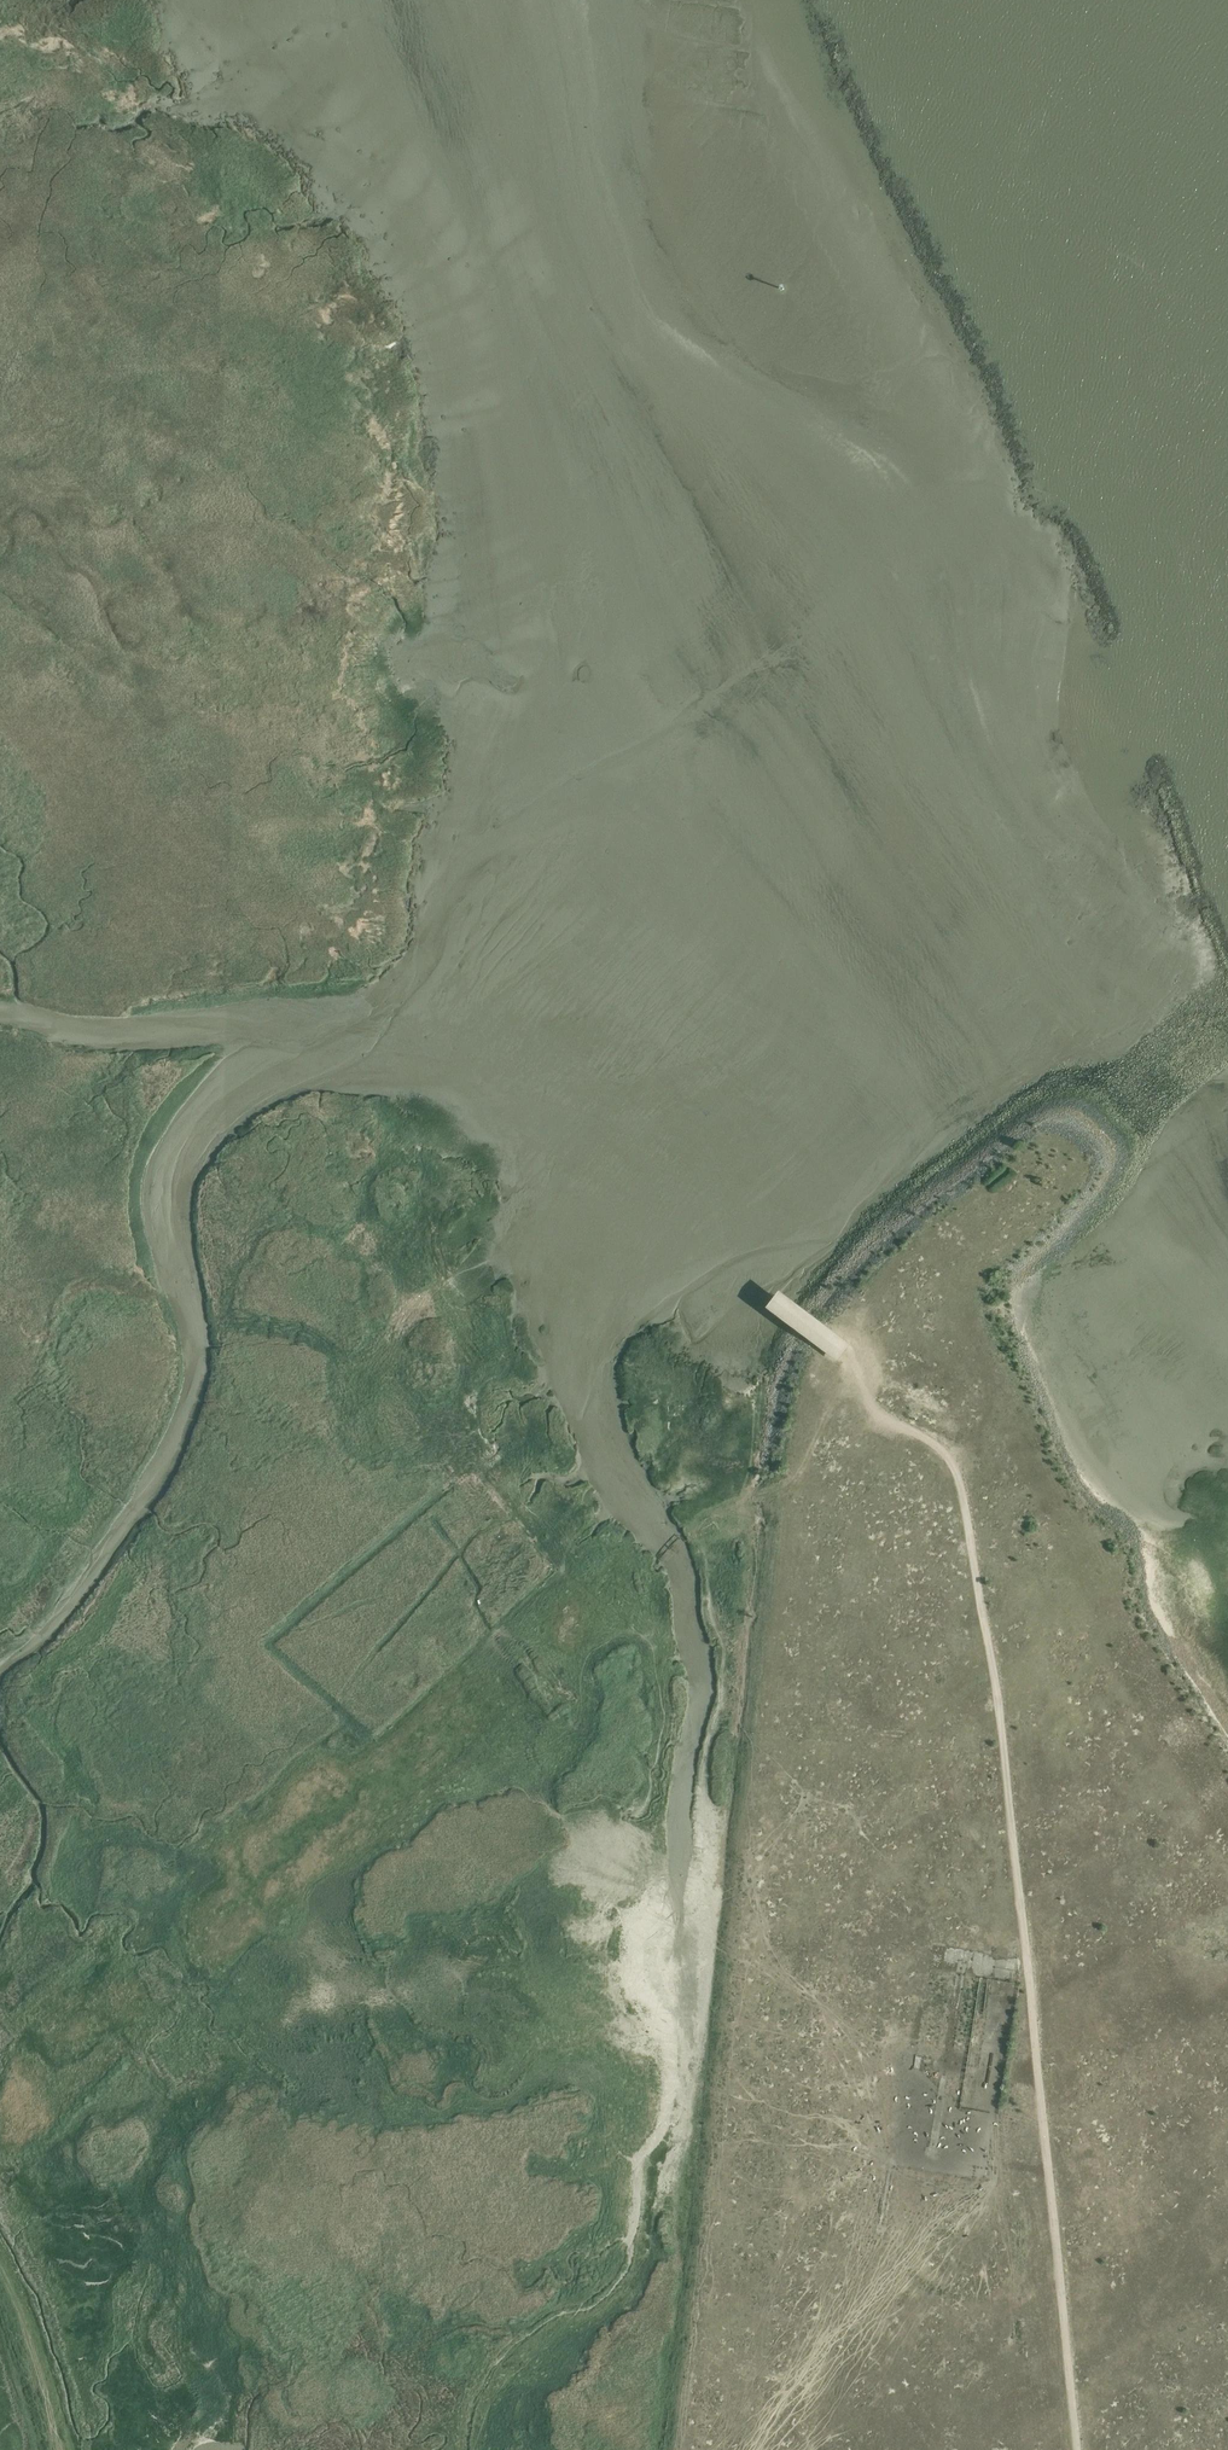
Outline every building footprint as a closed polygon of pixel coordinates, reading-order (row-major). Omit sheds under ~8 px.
[(1084,1152),(1091,1146),(1095,1152),(1099,1148),(1089,1136),(1078,1145),(1084,1152)] [(1167,1841),(1175,1838),(1171,1823),(1163,1825),(1167,1841)] [(946,1954),(948,1967),(956,1966),(955,1953),(946,1954)]
